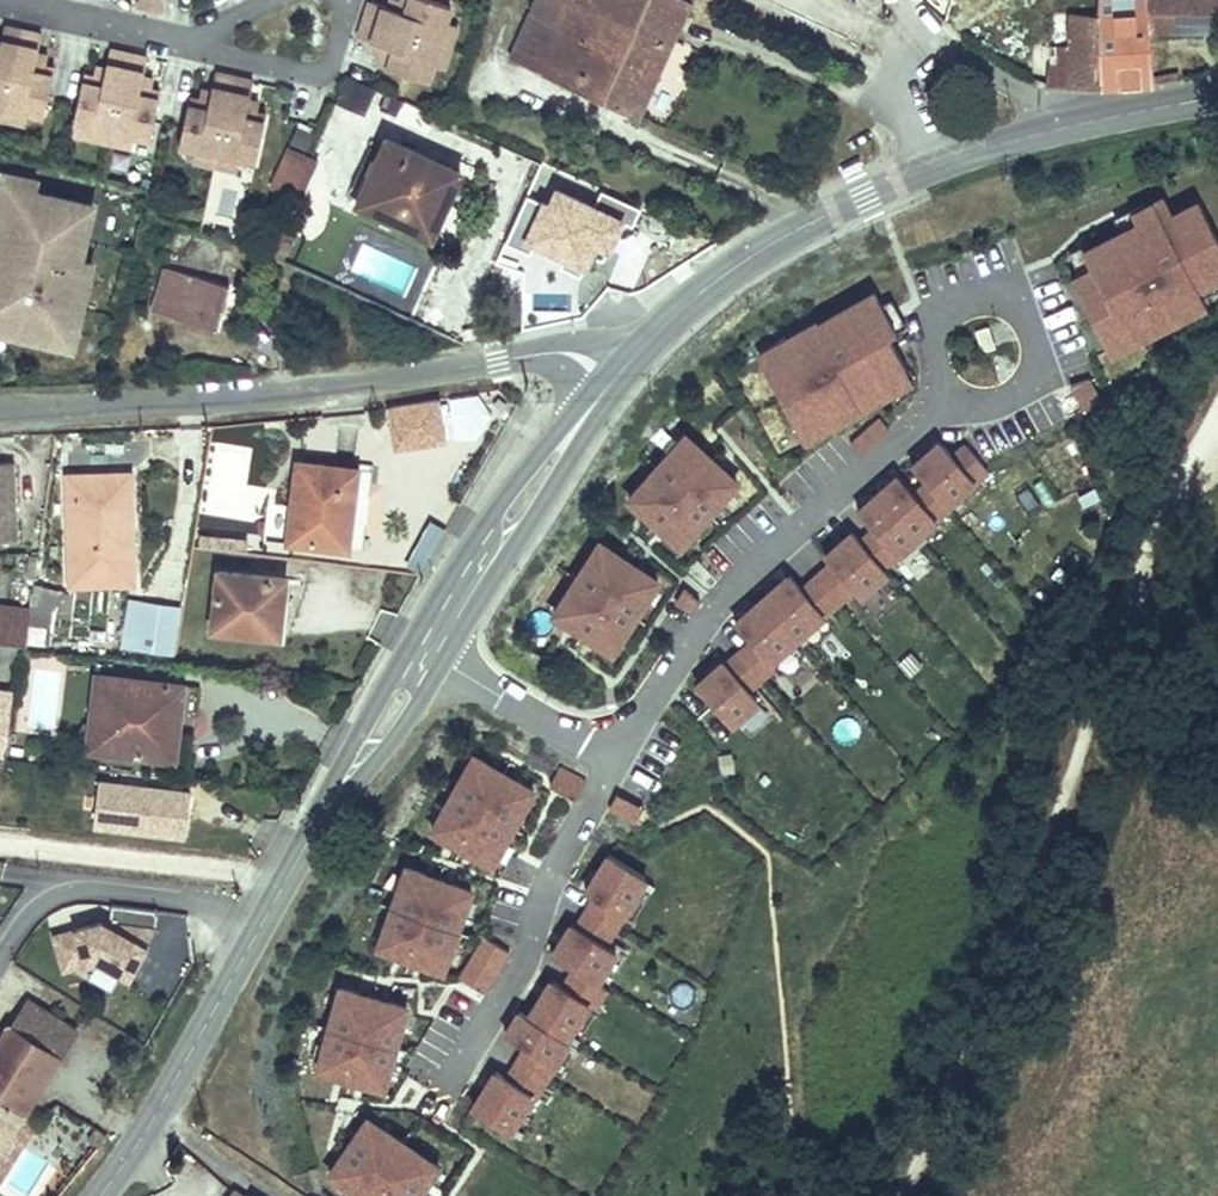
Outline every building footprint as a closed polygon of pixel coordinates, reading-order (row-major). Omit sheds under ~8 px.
[(137,8),(156,12),(159,0),(139,0),(137,8)] [(372,0),(366,0),(361,16),(436,39),(448,3),(439,0),(387,0),(385,4),(372,0)] [(619,105),(638,114),(674,41),(648,30),(656,10),(630,0),(529,0),(507,53),(619,105)] [(691,2),(687,0),(630,0),(656,10),(648,30),(674,41),(691,2)] [(1100,13),(1097,87),(1152,86),(1152,34),(1217,32),(1217,0),(1099,0),(1100,13)] [(1097,87),(1100,13),(1054,12),(1054,32),(1033,32),(1032,72),(1054,72),(1054,85),(1073,85),(1073,88),(1097,87)] [(436,39),(361,16),(355,35),(373,41),(370,51),(380,54),(377,63),(424,78),(436,39)] [(16,31),(13,49),(3,47),(1,56),(0,56),(0,103),(19,107),(34,35),(16,31)] [(51,38),(34,35),(19,107),(41,111),(55,114),(64,70),(56,68),(57,59),(48,56),(51,38)] [(135,56),(117,52),(112,70),(103,68),(101,77),(92,76),(83,120),(97,123),(119,128),(135,56)] [(152,59),(135,56),(119,128),(142,133),(155,136),(165,91),(156,89),(158,80),(148,78),(152,59)] [(219,149),(234,77),(217,73),(213,91),(203,89),(201,99),(192,97),(183,141),(197,144),(219,149)] [(365,111),(375,88),(346,75),(336,99),(365,111)] [(248,98),(252,81),(234,77),(219,149),(241,153),(255,156),(264,112),(256,110),(258,101),(248,98)] [(431,110),(399,96),(388,122),(418,137),(431,110)] [(19,107),(0,103),(0,115),(16,118),(19,107)] [(41,111),(19,107),(16,118),(39,123),(41,111)] [(117,139),(119,128),(97,123),(94,135),(117,139)] [(139,144),(142,133),(119,128),(117,139),(139,144)] [(444,169),(374,138),(348,198),(427,236),(441,205),(431,200),(444,169)] [(217,161),(219,149),(197,144),(195,156),(217,161)] [(239,165),(241,153),(219,149),(217,161),(239,165)] [(318,162),(286,149),(271,185),(302,198),(318,162)] [(639,211),(543,164),(505,243),(530,255),(532,249),(583,274),(595,250),(609,257),(624,226),(630,230),(639,211)] [(5,190),(27,195),(30,183),(0,177),(0,217),(5,190)] [(83,227),(76,225),(80,205),(27,195),(5,190),(0,217),(0,278),(0,281),(0,336),(59,347),(76,263),(83,227)] [(1071,278),(1110,358),(1173,327),(1170,320),(1202,304),(1198,296),(1217,287),(1217,278),(1216,274),(1217,274),(1217,249),(1197,206),(1175,217),(1164,194),(1109,220),(1117,236),(1070,259),(1079,277),(1071,278)] [(83,227),(87,206),(80,205),(76,225),(83,227)] [(71,350),(88,265),(76,263),(59,347),(71,350)] [(231,288),(167,270),(155,312),(219,330),(231,288)] [(786,338),(757,355),(779,392),(776,394),(804,442),(911,379),(886,336),(904,326),(889,301),(878,308),(872,297),(818,329),(816,324),(787,341),(786,338)] [(986,326),(975,329),(981,350),(993,346),(986,326)] [(1085,376),(1069,384),(1081,408),(1097,400),(1085,376)] [(439,400),(389,410),(398,452),(448,442),(439,400)] [(877,418),(850,441),(859,452),(886,429),(877,418)] [(685,436),(629,499),(682,545),(737,482),(685,436)] [(748,641),(698,684),(730,721),(755,699),(744,687),(771,664),(766,659),(853,585),(858,592),(884,569),(880,564),(989,469),(965,441),(951,454),(940,440),(910,466),(926,484),(914,494),(898,475),(856,511),(872,529),(861,538),(853,528),(821,556),(828,564),(801,587),(789,574),(732,622),(748,641)] [(0,464),(0,545),(15,544),(11,463),(0,464)] [(360,472),(294,463),(286,540),(351,549),(360,472)] [(64,584),(132,583),(132,503),(110,503),(110,475),(63,475),(64,496),(78,496),(79,546),(64,546),(64,584)] [(110,503),(132,503),(132,475),(110,475),(110,503)] [(78,496),(64,496),(64,546),(79,546),(78,496)] [(445,528),(430,521),(410,563),(425,570),(445,528)] [(597,544),(554,616),(614,652),(658,580),(597,544)] [(291,585),(216,575),(208,636),(281,649),(291,585)] [(682,589),(674,601),(691,612),(699,599),(682,589)] [(131,653),(135,610),(124,608),(119,652),(131,653)] [(3,610),(1,627),(0,636),(0,646),(15,648),(38,649),(41,614),(3,610)] [(180,615),(135,610),(131,653),(175,658),(180,615)] [(0,646),(0,649),(0,664),(13,666),(15,648),(0,646)] [(178,692),(89,681),(80,753),(169,765),(178,692)] [(8,744),(12,695),(0,694),(0,743),(8,744)] [(539,791),(471,755),(427,835),(496,871),(539,791)] [(560,767),(550,786),(575,800),(585,781),(560,767)] [(194,792),(98,781),(93,828),(188,839),(194,792)] [(617,793),(610,806),(635,819),(642,805),(617,793)] [(608,853),(585,891),(595,897),(577,927),(571,924),(553,954),(577,968),(564,989),(553,982),(531,1018),(520,1011),(506,1034),(526,1046),(507,1077),(497,1071),(474,1108),(510,1130),(532,1094),(538,1098),(574,1039),(568,1036),(588,1003),(595,1007),(607,986),(597,980),(616,950),(605,943),(646,876),(608,853)] [(478,888),(406,863),(376,951),(448,976),(478,888)] [(100,922),(49,935),(60,974),(95,964),(126,982),(146,948),(100,922)] [(409,1005),(337,986),(313,1075),(385,1094),(409,1005)] [(0,1088),(0,1100),(22,1115),(76,1035),(20,1000),(4,1024),(29,1041),(0,1088)] [(29,1041),(4,1024),(0,1030),(0,1088),(29,1041)] [(22,1115),(0,1100),(0,1148),(22,1115)] [(323,1178),(351,1195),(420,1195),(441,1165),(365,1115),(323,1178)]
